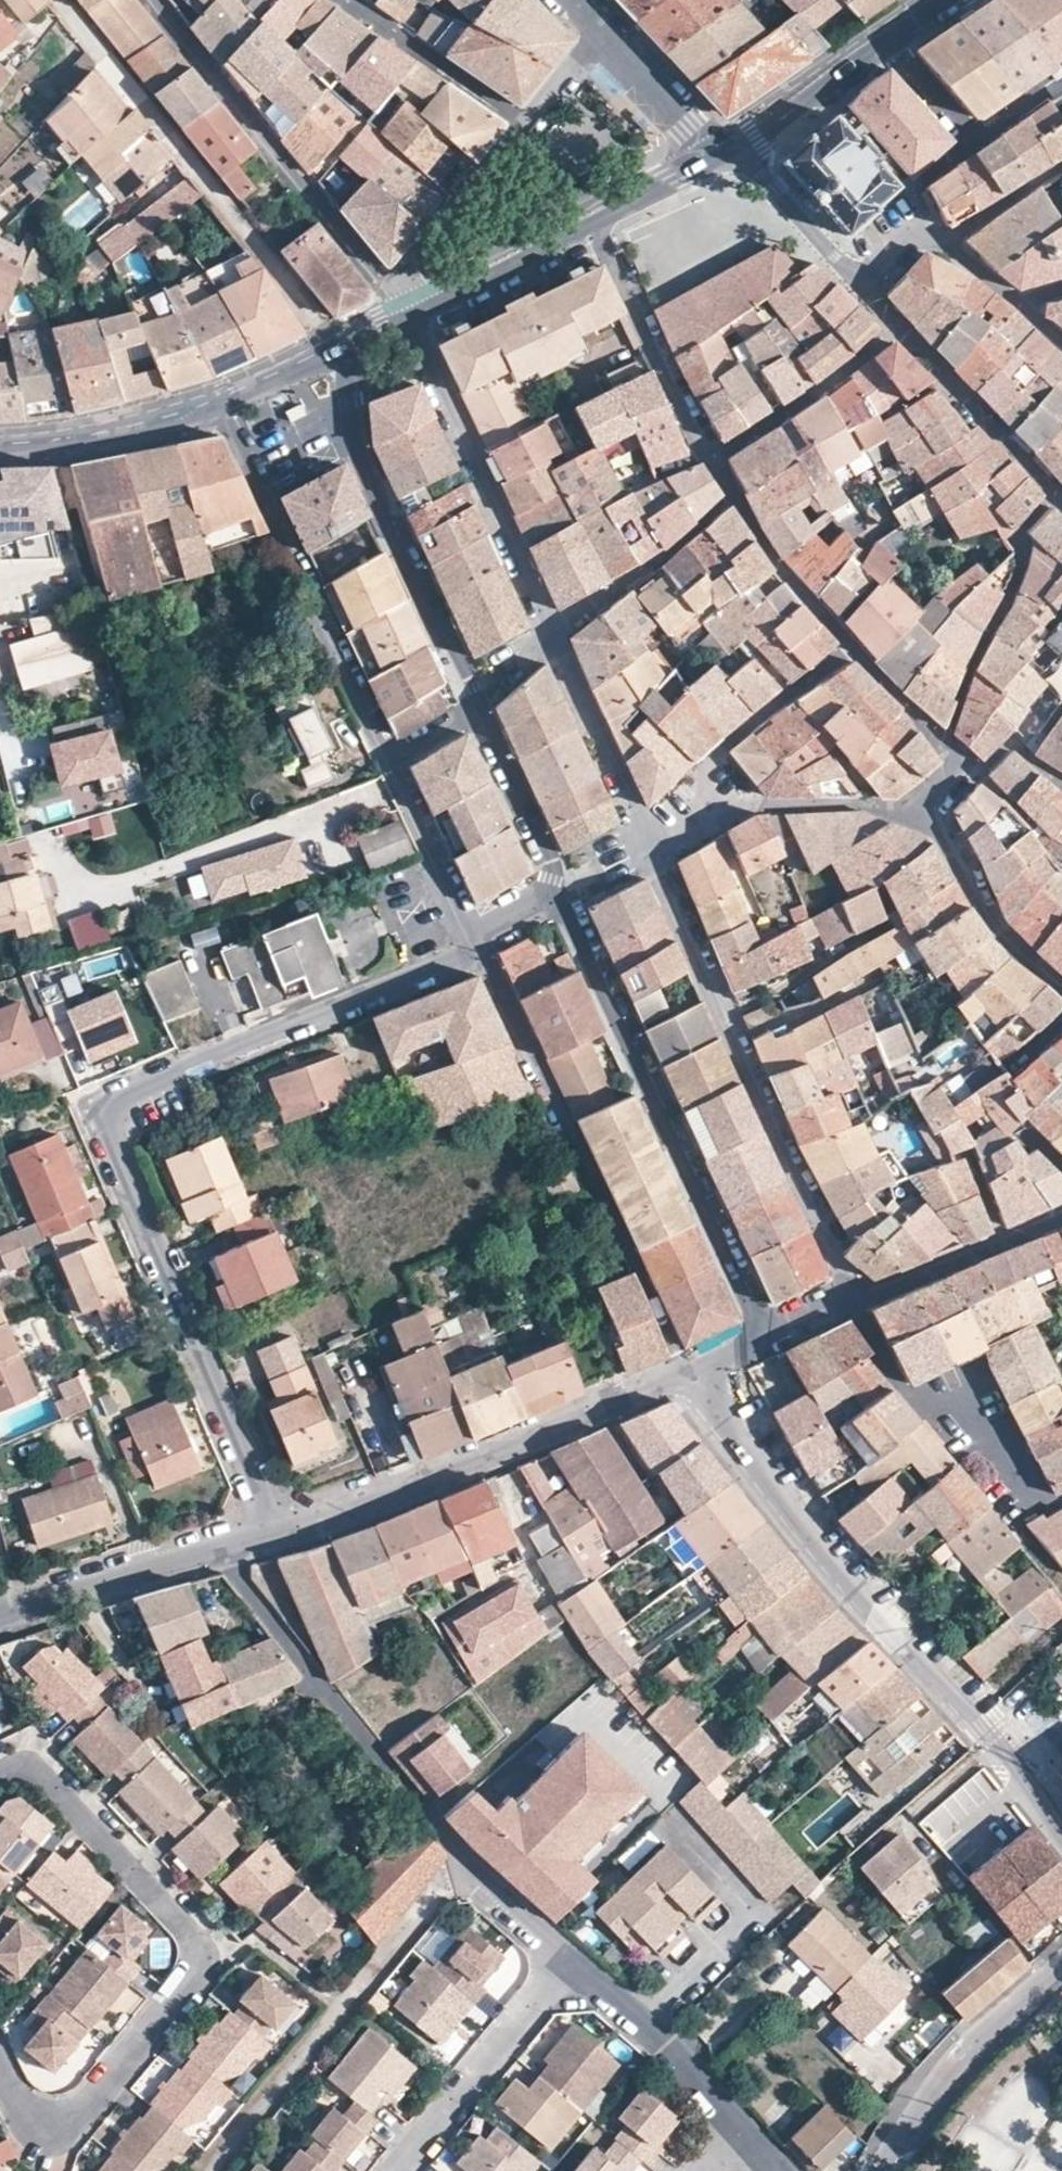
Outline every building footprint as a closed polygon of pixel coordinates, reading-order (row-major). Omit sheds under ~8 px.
[(46,3),(44,0),(5,0),(23,22),(46,3)] [(100,0),(78,0),(86,10),(100,0)] [(163,35),(135,0),(100,0),(86,10),(127,61),(163,35)] [(233,0),(212,0),(207,6),(206,5),(189,25),(220,64),(255,24),(233,0)] [(276,0),(233,0),(255,24),(258,20),(276,0)] [(258,20),(279,41),(287,33),(301,44),(334,7),(324,0),(276,0),(258,20)] [(400,23),(415,1),(415,0),(414,0),(376,0),(373,4),(400,23)] [(470,22),(468,24),(551,67),(573,40),(534,0),(448,0),(470,22)] [(641,23),(667,0),(619,0),(641,23)] [(641,23),(667,51),(738,1),(737,0),(667,0),(641,23)] [(807,29),(839,0),(782,0),(795,15),(807,29)] [(861,22),(894,0),(841,0),(861,22)] [(1026,29),(1000,0),(992,0),(957,24),(1017,92),(1055,66),(1047,55),(1038,44),(1030,34),(1026,29)] [(1061,3),(1061,0),(1000,0),(1026,29),(1061,3)] [(696,82),(768,33),(738,1),(667,51),(696,82)] [(1026,29),(1030,34),(1038,44),(1047,55),(1055,66),(1061,62),(1061,3),(1026,29)] [(334,7),(301,44),(292,53),(328,87),(376,35),(334,7)] [(551,67),(468,24),(466,26),(433,10),(416,34),(441,52),(475,76),(519,106),(551,67)] [(17,35),(0,13),(0,48),(17,35)] [(823,47),(807,29),(795,15),(768,33),(696,82),(721,109),(730,110),(736,106),(779,76),(823,47)] [(258,20),(255,24),(220,64),(250,100),(292,53),(279,41),(258,20)] [(1017,92),(957,24),(916,51),(973,117),(979,118),(1017,92)] [(287,33),(279,41),(292,53),(301,44),(287,33)] [(154,94),(189,67),(163,35),(127,61),(154,94)] [(366,123),(392,91),(400,82),(402,79),(375,57),(386,42),(376,35),(328,87),(359,116),(366,123)] [(23,55),(29,51),(23,42),(17,47),(23,55)] [(292,53),(250,100),(282,139),(328,87),(292,53)] [(67,95),(89,72),(92,68),(96,64),(87,54),(56,85),(67,95)] [(15,70),(7,63),(1,68),(0,68),(0,88),(15,70)] [(419,114),(464,153),(474,161),(503,126),(503,123),(415,63),(402,79),(400,82),(428,103),(419,114)] [(181,127),(217,101),(189,67),(154,94),(181,127)] [(130,111),(92,68),(89,72),(126,114),(130,111)] [(950,138),(912,96),(899,82),(889,70),(880,75),(872,81),(864,87),(857,94),(847,105),(911,177),(912,178),(950,143),(951,143),(953,141),(951,138),(950,138)] [(89,72),(67,95),(45,118),(63,140),(66,138),(79,154),(80,155),(80,154),(126,114),(89,72)] [(899,82),(912,96),(916,92),(904,78),(899,82)] [(328,87),(282,139),(310,174),(359,116),(328,87)] [(419,114),(392,91),(366,123),(436,185),(464,153),(419,114)] [(256,150),(217,101),(181,127),(239,200),(253,189),(236,166),(256,150)] [(1027,117),(1037,138),(1061,122),(1060,120),(1050,101),(1027,117)] [(80,154),(119,202),(132,190),(151,174),(171,156),(132,109),(130,111),(126,114),(80,154)] [(875,208),(899,186),(878,162),(881,158),(861,136),(857,139),(836,116),(812,136),(810,135),(781,161),(801,184),(806,190),(807,191),(808,192),(819,204),(820,206),(821,207),(847,236),(850,233),(863,221),(876,210),(875,208)] [(1000,136),(1027,177),(1050,164),(1037,138),(1027,117),(1000,136)] [(1050,164),(1061,157),(1061,123),(1061,122),(1037,138),(1050,164)] [(436,185),(366,123),(339,155),(366,179),(420,227),(447,194),(436,185)] [(974,154),(1000,195),(1027,177),(1000,136),(974,154)] [(72,160),(79,154),(66,138),(63,140),(59,144),(72,160)] [(955,168),(973,211),(1000,195),(974,154),(955,168)] [(39,167),(22,181),(34,197),(51,184),(39,167)] [(973,211),(955,168),(925,187),(946,226),(950,224),(973,211)] [(156,179),(151,174),(132,190),(137,196),(156,179)] [(100,249),(84,261),(96,273),(111,262),(140,240),(167,219),(200,193),(187,177),(99,247),(100,249)] [(420,227),(366,179),(338,209),(385,267),(389,266),(420,227)] [(1056,228),(1061,225),(1040,190),(1038,186),(1029,192),(996,216),(964,240),(986,264),(995,270),(1010,259),(1025,248),(1040,238),(1056,228)] [(255,219),(279,249),(290,241),(265,211),(255,219)] [(62,239),(70,229),(60,220),(51,229),(62,239)] [(314,222),(290,241),(279,249),(289,261),(334,316),(338,314),(370,295),(371,293),(324,234),(314,222)] [(1061,225),(1056,228),(1040,238),(1025,248),(1010,259),(995,270),(1018,289),(1061,276),(1061,224),(1061,225)] [(20,271),(29,252),(0,238),(0,261),(20,271)] [(788,328),(835,285),(820,272),(810,262),(797,271),(773,247),(676,299),(654,311),(674,356),(695,344),(711,383),(718,379),(737,363),(728,350),(721,353),(713,334),(730,322),(741,343),(761,329),(774,318),(777,315),(788,328)] [(20,271),(18,275),(28,292),(51,267),(31,248),(29,252),(20,271)] [(206,270),(254,357),(303,333),(260,269),(246,251),(206,270)] [(953,304),(969,276),(929,254),(922,255),(903,276),(914,282),(932,292),(937,295),(953,304)] [(18,275),(20,271),(0,261),(0,313),(2,308),(18,275)] [(96,273),(84,261),(73,269),(81,283),(83,283),(96,273)] [(489,451),(536,427),(513,381),(533,371),(537,376),(553,368),(565,361),(562,356),(583,345),(578,334),(623,312),(606,273),(602,265),(438,345),(442,354),(489,451)] [(176,308),(211,375),(254,357),(206,270),(166,289),(176,308)] [(914,282),(903,276),(886,295),(901,310),(914,282)] [(969,276),(953,304),(964,311),(986,326),(992,331),(1012,309),(1010,307),(969,276)] [(932,292),(914,282),(901,310),(914,323),(937,295),(932,292)] [(128,303),(132,310),(138,325),(139,324),(176,308),(166,289),(164,286),(164,285),(128,303)] [(835,285),(788,328),(805,349),(832,329),(855,306),(835,285)] [(73,412),(50,329),(49,329),(29,294),(4,315),(7,336),(12,362),(13,361),(24,419),(73,412)] [(953,304),(937,295),(914,323),(935,348),(964,311),(953,304)] [(1047,307),(1047,314),(1061,327),(1061,301),(1047,307)] [(855,306),(832,329),(851,351),(877,328),(855,306)] [(138,325),(167,389),(211,375),(176,308),(139,324),(138,325)] [(1012,309),(992,331),(998,336),(1003,341),(1009,347),(1012,351),(1033,328),(1012,309)] [(167,389),(138,325),(132,310),(95,321),(122,401),(167,389)] [(964,311),(935,348),(953,367),(973,342),(986,326),(964,311)] [(777,315),(774,318),(801,352),(803,351),(805,349),(788,328),(777,315)] [(774,318),(761,329),(779,357),(800,390),(813,382),(795,357),(801,352),(774,318)] [(122,401),(95,321),(50,329),(73,412),(122,401)] [(721,353),(728,350),(741,343),(730,322),(713,334),(721,353)] [(992,331),(986,326),(973,342),(996,368),(976,390),(997,413),(1034,373),(1011,352),(1012,351),(1009,347),(1003,341),(998,336),(992,331)] [(1012,351),(1011,352),(1034,373),(1049,388),(1061,372),(1061,357),(1033,328),(1012,351)] [(761,329),(741,343),(728,350),(737,363),(750,357),(758,370),(779,357),(761,329)] [(832,329),(805,349),(803,351),(801,352),(795,357),(813,382),(837,364),(851,351),(832,329)] [(893,342),(874,358),(902,397),(901,397),(902,400),(928,381),(929,380),(893,342)] [(973,342),(953,367),(976,390),(996,368),(973,342)] [(695,344),(674,356),(697,401),(720,441),(768,410),(747,377),(737,363),(718,379),(711,383),(695,344)] [(800,390),(779,357),(758,370),(780,402),(800,390)] [(902,397),(874,358),(851,375),(852,376),(863,395),(873,414),(901,397),(902,397)] [(12,362),(0,363),(0,420),(24,419),(13,361),(12,362)] [(593,448),(632,428),(627,417),(665,402),(650,370),(642,374),(636,361),(609,374),(608,373),(596,379),(603,393),(573,408),(593,448)] [(1049,388),(1050,388),(1013,429),(1033,450),(1058,425),(1057,423),(1061,418),(1061,372),(1049,388)] [(1034,373),(997,413),(1013,429),(1050,388),(1049,388),(1034,373)] [(852,376),(851,375),(825,395),(845,431),(851,427),(865,449),(885,439),(886,438),(881,427),(878,422),(873,414),(863,395),(852,376)] [(372,445),(432,417),(418,385),(369,404),(372,445)] [(890,448),(949,410),(933,389),(907,406),(903,409),(878,422),(881,427),(886,438),(885,439),(890,448)] [(845,431),(825,395),(793,417),(827,470),(829,472),(858,454),(845,431)] [(649,468),(651,467),(688,453),(665,402),(627,417),(632,428),(649,468)] [(300,404),(285,412),(290,421),(305,413),(300,404)] [(949,410),(890,448),(902,471),(903,472),(914,467),(913,466),(966,432),(964,429),(949,410)] [(432,417),(372,445),(372,446),(384,470),(444,442),(432,417)] [(827,470),(793,417),(776,428),(796,461),(809,481),(827,470)] [(1033,450),(1057,476),(1061,471),(1061,418),(1057,423),(1058,425),(1033,450)] [(541,425),(536,427),(489,451),(485,453),(499,484),(546,460),(556,454),(541,425)] [(913,466),(914,467),(928,488),(993,445),(992,444),(974,426),(971,428),(969,426),(964,429),(966,432),(913,466)] [(890,448),(885,439),(865,449),(851,427),(845,431),(858,454),(829,472),(835,483),(845,500),(827,510),(831,515),(835,522),(849,540),(870,522),(891,508),(892,511),(928,488),(914,467),(903,472),(902,471),(890,448)] [(630,493),(658,481),(651,467),(649,468),(632,428),(593,448),(578,455),(565,462),(551,469),(549,470),(560,491),(577,521),(602,508),(630,493)] [(796,461),(776,428),(727,460),(743,491),(796,461)] [(259,515),(260,515),(223,438),(175,447),(205,545),(230,536),(226,526),(259,515)] [(444,442),(384,470),(397,498),(421,486),(456,470),(444,442)] [(993,445),(928,488),(941,511),(976,486),(1010,461),(993,442),(992,444),(993,445)] [(565,462),(578,455),(572,446),(560,452),(565,462)] [(174,579),(207,569),(212,568),(205,545),(175,447),(125,456),(161,583),(174,579)] [(71,466),(82,506),(108,599),(142,589),(148,610),(167,605),(161,583),(125,456),(71,466)] [(514,516),(560,491),(549,470),(551,469),(546,460),(499,484),(514,516)] [(829,472),(827,470),(809,481),(796,461),(743,491),(760,524),(814,491),(817,494),(835,483),(829,472)] [(1010,461),(976,486),(992,505),(1025,478),(1010,461)] [(699,464),(658,481),(630,493),(643,515),(676,496),(693,520),(719,495),(699,464)] [(64,511),(82,506),(71,466),(51,467),(64,511)] [(350,466),(282,499),(308,553),(367,518),(350,466)] [(60,559),(52,530),(70,529),(64,511),(51,467),(0,468),(0,560),(60,559)] [(976,486),(941,511),(957,538),(993,527),(1001,538),(1003,537),(1012,528),(1041,496),(1025,478),(992,505),(976,486)] [(429,566),(486,535),(473,506),(462,483),(429,502),(421,486),(397,498),(415,537),(429,566)] [(827,510),(845,500),(835,483),(817,494),(814,491),(760,524),(780,555),(831,515),(827,510)] [(941,511),(928,488),(892,511),(900,526),(901,529),(941,511)] [(528,547),(577,521),(560,491),(514,516),(528,547)] [(643,515),(630,493),(602,508),(636,563),(661,547),(643,515)] [(676,496),(643,515),(661,547),(693,520),(676,496)] [(731,565),(727,560),(707,535),(732,511),(729,506),(684,545),(703,571),(710,581),(721,573),(731,565)] [(1050,506),(1025,532),(1033,540),(1035,540),(1061,564),(1061,518),(1050,506)] [(577,521),(608,580),(636,563),(602,508),(577,521)] [(849,540),(855,547),(866,554),(873,542),(875,542),(900,526),(892,511),(891,508),(870,522),(849,540)] [(727,560),(751,540),(732,511),(707,535),(727,560)] [(265,525),(260,515),(259,515),(226,526),(230,536),(265,525)] [(831,515),(780,555),(817,595),(849,555),(855,547),(849,540),(835,522),(831,515)] [(608,580),(577,521),(528,547),(557,610),(608,580)] [(444,597),(500,565),(486,535),(429,566),(444,597)] [(741,617),(782,582),(777,576),(769,566),(763,556),(751,540),(727,560),(731,565),(721,573),(738,596),(730,602),(741,617)] [(1033,540),(1028,563),(1018,590),(1037,602),(1042,595),(1056,609),(1061,615),(1061,564),(1035,540),(1033,540)] [(855,547),(849,555),(872,577),(871,578),(878,584),(879,585),(884,579),(885,580),(899,565),(875,542),(873,542),(866,554),(855,547)] [(679,592),(703,571),(684,545),(660,567),(679,592)] [(346,634),(404,600),(382,551),(323,586),(346,634)] [(1010,552),(966,595),(957,604),(980,629),(1003,587),(1013,565),(1010,552)] [(849,555),(817,595),(818,596),(819,595),(837,615),(871,578),(872,577),(849,555)] [(528,626),(500,565),(444,597),(472,657),(528,626)] [(208,571),(207,569),(174,579),(175,580),(188,629),(221,619),(221,617),(208,571)] [(72,607),(91,603),(82,571),(64,576),(72,607)] [(702,622),(730,602),(738,596),(721,573),(710,581),(703,571),(679,592),(688,605),(672,619),(692,641),(686,645),(691,651),(711,634),(702,622)] [(879,585),(878,584),(852,612),(860,620),(850,630),(873,656),(871,658),(874,660),(919,612),(885,580),(884,579),(879,585)] [(957,604),(966,595),(953,581),(934,599),(941,605),(948,611),(949,612),(957,604)] [(771,629),(800,605),(782,582),(741,617),(730,602),(702,622),(711,634),(691,651),(706,671),(715,664),(739,644),(739,645),(746,638),(753,645),(771,629)] [(630,589),(598,616),(623,647),(635,638),(654,623),(630,589)] [(1037,602),(1018,590),(1011,608),(994,635),(1025,658),(1043,638),(1048,633),(1041,627),(1056,609),(1042,595),(1037,602)] [(941,605),(934,599),(933,598),(919,612),(874,660),(890,677),(891,676),(903,689),(918,671),(942,641),(932,630),(949,612),(948,611),(941,605)] [(368,680),(425,645),(404,600),(346,634),(368,680)] [(980,629),(957,604),(949,612),(932,630),(942,641),(963,664),(980,629)] [(788,648),(817,624),(800,605),(771,629),(788,648)] [(860,620),(852,612),(843,622),(850,630),(860,620)] [(59,613),(31,620),(35,639),(9,646),(21,691),(24,690),(23,684),(88,667),(89,674),(93,673),(81,627),(63,632),(59,613)] [(623,647),(598,616),(569,639),(590,688),(644,650),(635,638),(623,647)] [(1048,633),(1043,638),(1061,657),(1061,618),(1048,633)] [(835,644),(817,624),(788,648),(806,668),(835,644)] [(806,668),(788,648),(771,629),(753,645),(789,682),(806,668)] [(1025,658),(994,635),(976,667),(975,670),(997,689),(1000,686),(1025,658)] [(1043,638),(1025,658),(1000,686),(1005,690),(993,708),(1013,727),(1015,726),(1023,704),(1019,701),(1038,678),(1043,684),(1061,704),(1061,657),(1043,638)] [(963,664),(942,641),(918,671),(950,696),(963,664)] [(452,703),(425,645),(368,680),(393,734),(399,736),(452,703)] [(657,686),(664,678),(644,650),(590,688),(625,761),(640,746),(621,724),(637,706),(657,686)] [(752,658),(726,679),(751,710),(779,688),(752,658)] [(849,710),(873,684),(851,661),(821,681),(841,702),(849,710)] [(504,729),(560,698),(544,663),(494,707),(504,729)] [(715,664),(706,671),(685,688),(720,736),(751,710),(726,679),(715,664)] [(88,667),(23,684),(24,690),(89,674),(88,667)] [(720,736),(685,688),(672,670),(664,678),(657,686),(637,706),(692,761),(720,736)] [(997,689),(975,670),(953,735),(966,746),(993,708),(1005,690),(1000,686),(997,689)] [(918,671),(903,689),(902,690),(944,726),(955,699),(950,696),(918,671)] [(1025,705),(1043,684),(1038,678),(1019,701),(1023,704),(1025,705)] [(841,702),(821,681),(797,698),(821,722),(841,702)] [(873,735),(899,708),(887,697),(875,685),(873,684),(849,710),(857,719),(873,735)] [(306,692),(275,707),(284,724),(276,727),(290,756),(304,749),(311,765),(301,769),(307,786),(333,777),(326,759),(324,760),(321,751),(333,746),(306,692)] [(517,756),(574,728),(560,698),(504,729),(517,756)] [(797,745),(821,722),(797,698),(771,717),(797,745)] [(857,719),(849,710),(841,702),(821,722),(797,745),(779,762),(795,777),(813,761),(824,751),(829,747),(835,742),(833,740),(857,719)] [(692,761),(637,706),(621,724),(640,746),(625,761),(646,805),(692,761)] [(892,754),(917,733),(899,710),(900,709),(899,708),(873,735),(891,752),(892,754)] [(993,708),(966,746),(981,759),(1012,728),(1013,727),(993,708)] [(1034,752),(1041,759),(1061,771),(1061,712),(1034,752)] [(107,714),(51,728),(55,745),(58,756),(54,757),(61,785),(98,776),(102,794),(125,789),(107,714)] [(779,762),(797,745),(771,717),(750,734),(777,763),(779,762)] [(853,766),(873,735),(857,719),(833,740),(835,742),(853,766)] [(540,804),(596,775),(574,728),(517,756),(540,804)] [(488,781),(465,732),(409,767),(430,813),(488,781)] [(939,761),(917,733),(892,754),(919,777),(939,761)] [(777,763),(750,734),(729,750),(756,783),(777,763)] [(862,777),(891,752),(873,735),(853,766),(862,777)] [(1014,802),(1038,775),(1010,751),(988,773),(1011,799),(1014,802)] [(919,777),(892,754),(891,752),(862,777),(878,797),(892,797),(919,777)] [(795,777),(779,762),(777,763),(756,783),(766,795),(861,796),(843,774),(827,754),(813,761),(795,777)] [(551,827),(607,799),(596,775),(540,804),(551,827)] [(1031,819),(1055,790),(1038,775),(1014,802),(1031,819)] [(316,803),(326,830),(390,806),(380,778),(316,803)] [(452,858),(509,825),(488,781),(430,813),(452,858)] [(952,810),(981,863),(1028,831),(1006,805),(977,784),(952,810)] [(1061,823),(1061,796),(1055,790),(1031,819),(1043,832),(1044,831),(1050,838),(1061,823)] [(617,821),(607,799),(551,827),(563,853),(584,841),(617,821)] [(829,860),(885,822),(863,812),(784,815),(811,873),(830,860),(829,860)] [(113,816),(89,817),(91,838),(114,837),(113,816)] [(781,854),(782,853),(768,816),(754,817),(725,832),(743,874),(773,858),(781,854)] [(374,869),(413,853),(401,822),(361,837),(374,869)] [(850,898),(872,887),(877,884),(882,880),(898,868),(914,855),(929,842),(927,837),(885,822),(829,860),(830,860),(850,898)] [(1050,838),(1044,831),(1043,832),(1036,841),(1043,850),(1056,871),(1061,864),(1061,823),(1050,838)] [(32,824),(21,828),(23,837),(34,833),(32,824)] [(531,872),(509,825),(452,858),(473,904),(488,896),(531,872)] [(1043,850),(1036,841),(1028,831),(981,863),(984,869),(994,891),(1043,850)] [(8,844),(13,859),(30,855),(25,839),(8,844)] [(307,881),(295,839),(201,867),(212,904),(249,892),(251,898),(307,881)] [(696,907),(734,889),(713,839),(677,860),(696,907)] [(36,873),(30,855),(13,859),(8,844),(7,841),(0,843),(0,864),(1,864),(7,879),(0,881),(0,927),(1,929),(18,925),(20,935),(51,926),(45,903),(39,905),(38,905),(30,876),(36,873)] [(900,917),(918,904),(951,879),(929,842),(914,855),(898,868),(882,880),(900,917)] [(1043,850),(994,891),(994,892),(998,904),(1002,915),(1006,919),(1039,890),(1050,899),(1061,909),(1061,874),(1056,871),(1043,850)] [(45,903),(36,873),(30,876),(38,905),(39,905),(45,903)] [(187,879),(193,900),(207,896),(200,875),(187,879)] [(603,939),(658,908),(643,878),(610,895),(587,906),(603,939)] [(932,930),(968,907),(951,879),(918,904),(932,930)] [(841,902),(854,933),(884,917),(872,887),(850,898),(841,902)] [(709,939),(748,922),(734,889),(696,907),(709,939)] [(1006,919),(1007,920),(1036,949),(1061,916),(1061,909),(1050,899),(1039,890),(1006,919)] [(854,933),(841,902),(809,920),(834,945),(854,933)] [(797,926),(809,920),(802,904),(801,904),(790,909),(797,926)] [(913,944),(932,930),(918,904),(900,917),(903,924),(848,955),(858,976),(879,964),(913,944)] [(945,968),(988,935),(971,913),(968,907),(932,930),(913,944),(879,964),(883,972),(885,978),(921,956),(933,976),(945,968)] [(658,908),(603,939),(618,972),(673,939),(658,908)] [(119,926),(131,923),(127,909),(115,913),(119,926)] [(103,911),(68,921),(76,952),(111,942),(103,911)] [(321,950),(329,947),(317,916),(223,951),(234,979),(248,974),(262,1010),(266,1009),(309,993),(309,992),(334,983),(321,950)] [(1036,949),(1047,960),(1061,974),(1061,916),(1036,949)] [(720,965),(777,935),(774,929),(755,939),(748,922),(709,939),(712,946),(720,965)] [(134,935),(131,923),(119,926),(124,938),(134,935)] [(796,926),(777,935),(720,965),(734,998),(759,987),(757,982),(778,973),(810,959),(796,926)] [(496,953),(518,998),(552,980),(531,935),(496,953)] [(962,998),(1008,958),(988,935),(945,968),(962,998)] [(673,939),(618,972),(630,999),(656,985),(686,969),(673,939)] [(330,949),(329,947),(321,950),(334,983),(309,992),(312,1000),(345,988),(330,949)] [(858,976),(848,955),(812,977),(821,997),(858,976)] [(982,1043),(1043,984),(1008,958),(962,998),(954,1005),(967,1025),(968,1024),(982,1043)] [(166,1021),(199,1006),(182,959),(143,975),(166,1021)] [(561,975),(575,968),(571,960),(557,967),(561,975)] [(603,1030),(575,968),(561,975),(552,980),(518,998),(547,1058),(587,1038),(603,1030)] [(81,971),(56,983),(62,997),(87,985),(81,971)] [(46,1060),(67,1051),(62,1040),(46,1003),(40,990),(32,972),(23,975),(43,1019),(31,1025),(20,1001),(0,1010),(0,1067),(24,1057),(28,1063),(44,1055),(46,1060)] [(453,1063),(508,1042),(477,975),(433,992),(389,1010),(372,1018),(388,1059),(443,1036),(453,1063)] [(859,996),(877,1042),(889,1072),(920,1058),(922,1057),(921,1056),(887,980),(859,996)] [(40,990),(46,1003),(62,997),(56,983),(40,990)] [(1043,984),(982,1043),(990,1053),(996,1061),(997,1061),(1010,1053),(1061,1005),(1061,1002),(1049,991),(1050,989),(1043,983),(1043,984)] [(656,985),(630,999),(640,1021),(664,1010),(663,1008),(666,1006),(656,985)] [(62,997),(46,1003),(62,1040),(79,1033),(91,1060),(136,1041),(114,990),(69,1010),(62,997)] [(824,1015),(843,1057),(877,1042),(859,996),(824,1015)] [(644,1029),(661,1065),(717,1037),(701,1001),(644,1029)] [(742,1017),(746,1027),(775,1014),(770,1004),(742,1017)] [(808,1073),(843,1057),(824,1015),(795,1030),(772,1039),(769,1032),(751,1039),(767,1076),(804,1063),(808,1073)] [(938,1086),(990,1053),(982,1043),(968,1024),(967,1025),(921,1056),(922,1057),(920,1058),(928,1082),(932,1090),(938,1086)] [(1051,1044),(1061,1056),(1061,1034),(1051,1044)] [(682,1112),(738,1082),(717,1037),(661,1065),(682,1112)] [(587,1038),(547,1058),(576,1119),(616,1101),(587,1038)] [(514,1055),(508,1042),(453,1063),(408,1079),(431,1129),(467,1115),(531,1092),(525,1079),(523,1079),(513,1058),(514,1055)] [(1061,1079),(1061,1056),(1051,1044),(1038,1056),(1058,1083),(1061,1079)] [(284,1123),(356,1098),(340,1054),(269,1079),(284,1123)] [(46,1060),(44,1055),(28,1063),(24,1057),(0,1067),(0,1081),(45,1061),(46,1060)] [(1033,1106),(1058,1083),(1038,1056),(1012,1078),(1010,1080),(1033,1106)] [(798,1144),(847,1126),(833,1092),(854,1083),(843,1057),(808,1073),(804,1063),(767,1076),(798,1144)] [(1024,1114),(1033,1106),(1010,1080),(1012,1078),(1005,1071),(972,1093),(986,1110),(997,1124),(1004,1132),(1006,1132),(1015,1125),(1026,1118),(1027,1117),(1024,1114)] [(704,1159),(760,1130),(738,1082),(682,1112),(704,1159)] [(972,1143),(971,1140),(961,1125),(950,1107),(951,1106),(938,1086),(932,1090),(928,1082),(907,1090),(923,1120),(929,1131),(934,1128),(935,1128),(951,1151),(971,1143),(972,1143)] [(1058,1083),(1033,1106),(1024,1114),(1027,1117),(1026,1118),(1038,1130),(1057,1112),(1061,1117),(1061,1087),(1058,1083)] [(637,1248),(692,1222),(633,1093),(616,1101),(576,1119),(637,1248)] [(986,1110),(972,1093),(951,1106),(950,1107),(961,1125),(986,1110)] [(1061,1132),(1061,1117),(1057,1112),(1038,1130),(1049,1141),(1061,1132)] [(921,1134),(929,1131),(923,1120),(915,1126),(921,1134)] [(819,1182),(873,1156),(856,1121),(847,1126),(798,1144),(819,1182)] [(1004,1132),(997,1124),(971,1140),(972,1143),(971,1143),(977,1158),(1010,1137),(1006,1132),(1004,1132)] [(252,1134),(258,1150),(284,1141),(278,1125),(277,1126),(252,1134)] [(954,1160),(951,1151),(935,1128),(934,1128),(929,1131),(921,1134),(942,1164),(943,1164),(954,1160)] [(727,1207),(783,1180),(760,1130),(704,1159),(727,1207)] [(1049,1141),(1061,1154),(1061,1132),(1049,1141)] [(51,1237),(93,1219),(78,1184),(63,1150),(57,1135),(11,1155),(40,1221),(18,1231),(25,1248),(51,1237)] [(233,1224),(262,1212),(254,1194),(245,1198),(235,1174),(225,1150),(222,1144),(219,1136),(174,1155),(192,1197),(182,1202),(191,1222),(210,1214),(217,1231),(233,1224)] [(1018,1162),(1026,1156),(1010,1137),(977,1158),(986,1182),(1003,1171),(1018,1162)] [(74,1145),(63,1150),(78,1184),(83,1182),(80,1175),(86,1173),(74,1145)] [(1026,1156),(1018,1162),(1049,1205),(1061,1199),(1061,1177),(1035,1150),(1026,1156)] [(873,1194),(876,1189),(904,1178),(907,1177),(886,1151),(873,1156),(819,1182),(838,1217),(869,1199),(873,1194)] [(164,1159),(182,1202),(192,1197),(174,1155),(164,1159)] [(936,1210),(975,1194),(960,1158),(954,1160),(943,1164),(942,1164),(909,1176),(936,1210)] [(1049,1205),(1018,1162),(1003,1171),(1027,1215),(1036,1211),(1049,1205)] [(556,1203),(579,1194),(567,1168),(545,1177),(556,1203)] [(1027,1215),(1003,1171),(986,1182),(1004,1225),(1027,1215)] [(910,1186),(904,1178),(876,1189),(873,1194),(881,1204),(898,1224),(927,1257),(944,1250),(959,1244),(923,1202),(909,1214),(895,1198),(910,1186)] [(738,1232),(794,1204),(783,1180),(727,1207),(738,1232)] [(881,1204),(873,1194),(869,1199),(838,1217),(852,1242),(853,1242),(860,1234),(874,1223),(869,1217),(881,1204)] [(982,1210),(975,1194),(936,1210),(935,1211),(962,1243),(991,1232),(982,1210)] [(777,1242),(805,1229),(794,1204),(738,1232),(749,1255),(777,1242)] [(898,1224),(881,1204),(869,1217),(874,1223),(860,1234),(853,1242),(852,1242),(843,1253),(858,1266),(875,1248),(898,1224)] [(266,1211),(262,1212),(233,1224),(242,1245),(215,1257),(227,1283),(236,1305),(295,1280),(266,1211)] [(102,1240),(93,1219),(51,1237),(73,1289),(66,1291),(76,1313),(96,1304),(107,1327),(134,1316),(117,1276),(112,1278),(97,1242),(102,1240)] [(657,1290),(710,1263),(692,1222),(637,1248),(657,1290)] [(927,1257),(898,1224),(875,1248),(897,1268),(905,1265),(927,1257)] [(17,1229),(0,1236),(0,1250),(10,1273),(31,1264),(25,1248),(18,1231),(17,1229)] [(827,1277),(805,1229),(777,1242),(799,1290),(827,1277)] [(1059,1230),(1054,1232),(1039,1238),(1057,1276),(1055,1278),(1061,1291),(1061,1236),(1059,1230)] [(1057,1276),(1039,1238),(977,1263),(990,1293),(1009,1284),(1030,1324),(1048,1315),(1035,1288),(1055,1278),(1057,1276)] [(117,1276),(102,1240),(97,1242),(112,1278),(117,1276)] [(799,1290),(777,1242),(749,1255),(753,1265),(762,1284),(771,1303),(790,1294),(799,1290)] [(875,1248),(858,1266),(872,1278),(878,1275),(897,1268),(875,1248)] [(737,1320),(710,1263),(657,1290),(684,1346),(737,1320)] [(985,1296),(990,1293),(977,1263),(968,1267),(943,1278),(958,1310),(964,1307),(983,1346),(1004,1336),(985,1296)] [(625,1372),(669,1354),(633,1273),(632,1273),(597,1289),(601,1300),(611,1322),(621,1344),(615,1347),(625,1372)] [(929,1324),(958,1310),(943,1278),(911,1291),(929,1324)] [(227,1309),(236,1305),(227,1283),(217,1287),(227,1309)] [(991,1369),(1041,1345),(1030,1324),(1009,1284),(990,1293),(985,1296),(1004,1336),(983,1346),(984,1347),(991,1369)] [(911,1333),(929,1324),(911,1291),(871,1308),(889,1344),(893,1342),(911,1333)] [(430,1304),(420,1308),(429,1329),(439,1325),(430,1304)] [(499,1354),(480,1306),(479,1305),(439,1325),(429,1329),(447,1377),(499,1354)] [(984,1347),(983,1346),(964,1307),(958,1310),(929,1324),(950,1363),(984,1347)] [(406,1419),(421,1458),(471,1439),(463,1419),(447,1377),(428,1330),(429,1329),(420,1308),(392,1321),(405,1355),(384,1364),(390,1379),(406,1419)] [(784,1351),(808,1392),(833,1376),(836,1375),(865,1357),(871,1352),(849,1319),(831,1328),(784,1351)] [(35,1395),(4,1321),(0,1323),(0,1410),(35,1395)] [(950,1363),(929,1324),(911,1333),(893,1342),(889,1344),(909,1383),(950,1363)] [(336,1443),(304,1366),(292,1338),(260,1351),(271,1379),(279,1398),(282,1405),(282,1406),(275,1408),(269,1411),(291,1461),(336,1443)] [(562,1340),(504,1365),(525,1416),(547,1407),(555,1403),(569,1397),(583,1391),(562,1340)] [(1047,1357),(1041,1345),(991,1369),(1009,1404),(1058,1378),(1047,1357)] [(323,1381),(334,1377),(323,1352),(311,1357),(322,1382),(323,1381)] [(463,1419),(471,1439),(488,1432),(525,1416),(504,1365),(499,1354),(447,1377),(463,1419)] [(865,1357),(836,1375),(850,1393),(862,1408),(863,1410),(892,1390),(865,1357)] [(409,1463),(421,1458),(406,1419),(390,1379),(384,1364),(379,1366),(389,1391),(399,1419),(393,1422),(409,1463)] [(86,1391),(80,1375),(62,1383),(69,1399),(86,1391)] [(819,1412),(850,1393),(836,1375),(833,1376),(808,1392),(819,1412)] [(343,1397),(334,1377),(323,1381),(332,1401),(343,1397)] [(1058,1378),(1009,1404),(1015,1418),(1022,1432),(1061,1412),(1061,1386),(1058,1378)] [(866,1464),(919,1423),(892,1390),(863,1410),(862,1408),(837,1427),(866,1464)] [(72,1413),(92,1405),(86,1391),(69,1399),(66,1400),(72,1413)] [(819,1412),(808,1392),(771,1412),(800,1463),(807,1476),(821,1496),(855,1474),(844,1453),(831,1432),(819,1412)] [(111,1416),(121,1412),(112,1393),(103,1397),(111,1416)] [(343,1397),(332,1401),(331,1401),(338,1418),(349,1414),(350,1414),(343,1397)] [(272,1401),(275,1408),(282,1406),(282,1405),(279,1398),(272,1401)] [(158,1486),(200,1468),(172,1401),(129,1420),(137,1437),(125,1443),(138,1474),(150,1469),(158,1486)] [(680,1453),(698,1440),(667,1401),(661,1404),(640,1413),(619,1422),(652,1473),(680,1453)] [(1061,1446),(1061,1412),(1022,1432),(1028,1446),(1034,1460),(1061,1446)] [(953,1463),(919,1423),(866,1464),(866,1465),(855,1474),(865,1495),(866,1496),(898,1468),(907,1461),(918,1474),(927,1486),(953,1463)] [(588,1583),(595,1578),(622,1558),(639,1547),(633,1538),(643,1531),(660,1520),(637,1484),(619,1457),(602,1430),(581,1439),(553,1452),(573,1482),(541,1504),(566,1545),(588,1583)] [(660,1520),(665,1528),(673,1522),(730,1480),(698,1440),(680,1453),(652,1473),(637,1484),(660,1520)] [(1034,1460),(1042,1473),(1054,1494),(1061,1490),(1061,1446),(1034,1460)] [(988,1505),(953,1463),(927,1486),(919,1493),(914,1497),(934,1522),(933,1523),(947,1540),(988,1505)] [(875,1531),(914,1497),(919,1493),(909,1481),(898,1468),(866,1496),(865,1495),(837,1518),(839,1520),(860,1544),(875,1531)] [(39,1545),(113,1520),(98,1477),(24,1500),(39,1545)] [(485,1480),(491,1492),(499,1488),(494,1477),(485,1480)] [(467,1556),(469,1561),(514,1543),(515,1542),(505,1522),(495,1500),(492,1495),(491,1492),(485,1480),(451,1495),(439,1499),(467,1556)] [(665,1528),(655,1536),(686,1577),(691,1573),(705,1563),(763,1521),(730,1480),(673,1522),(665,1528)] [(934,1522),(914,1497),(875,1531),(860,1544),(880,1567),(933,1523),(934,1522)] [(400,1584),(467,1556),(439,1499),(427,1504),(385,1522),(375,1526),(400,1584)] [(1001,1605),(1010,1616),(1011,1617),(1027,1605),(1053,1584),(1036,1564),(1014,1582),(997,1563),(1020,1544),(988,1505),(947,1540),(929,1556),(938,1566),(956,1551),(978,1578),(1001,1605)] [(1061,1508),(1044,1518),(1041,1514),(1039,1515),(1024,1523),(1061,1569),(1061,1509),(1061,1508)] [(649,1540),(655,1536),(665,1528),(660,1520),(643,1531),(649,1540)] [(728,1591),(785,1549),(763,1521),(705,1563),(691,1573),(714,1602),(719,1599),(728,1591)] [(403,1591),(400,1584),(375,1526),(365,1530),(331,1541),(332,1544),(345,1576),(359,1608),(365,1623),(373,1620),(415,1604),(408,1596),(403,1592),(403,1591)] [(332,1544),(331,1541),(277,1560),(304,1621),(331,1682),(377,1652),(375,1647),(365,1623),(359,1608),(345,1576),(332,1544)] [(470,1564),(473,1569),(476,1576),(480,1584),(488,1580),(485,1574),(517,1560),(523,1557),(516,1544),(515,1542),(514,1543),(469,1561),(470,1564)] [(588,1583),(566,1545),(540,1560),(561,1601),(588,1583)] [(785,1549),(728,1591),(749,1618),(772,1599),(794,1581),(804,1573),(785,1549)] [(444,1581),(473,1569),(470,1564),(469,1561),(467,1556),(400,1584),(403,1591),(403,1592),(408,1596),(415,1593),(444,1581)] [(722,1662),(742,1644),(758,1629),(777,1654),(780,1652),(835,1607),(804,1573),(794,1581),(772,1599),(749,1618),(741,1626),(714,1653),(722,1662)] [(481,1585),(480,1584),(476,1576),(462,1584),(467,1594),(481,1585)] [(624,1622),(595,1578),(588,1583),(618,1627),(624,1622)] [(566,1618),(557,1603),(556,1602),(538,1614),(517,1579),(442,1623),(477,1684),(566,1618)] [(618,1627),(588,1583),(561,1601),(557,1603),(566,1618),(587,1649),(615,1630),(618,1627)] [(133,1598),(188,1726),(294,1679),(295,1679),(296,1678),(297,1675),(297,1673),(296,1671),(270,1636),(219,1660),(185,1584),(176,1587),(133,1598)] [(1027,1605),(1045,1628),(1061,1615),(1061,1595),(1053,1584),(1027,1605)] [(741,1625),(741,1626),(749,1618),(728,1591),(719,1599),(741,1625)] [(430,1618),(443,1609),(436,1598),(420,1608),(430,1618)] [(1006,1619),(1026,1643),(1045,1628),(1027,1605),(1011,1617),(1010,1616),(1006,1619)] [(807,1689),(865,1638),(835,1607),(780,1652),(789,1661),(785,1665),(790,1671),(755,1704),(771,1722),(807,1689)] [(991,1670),(1026,1643),(1006,1619),(961,1656),(981,1678),(991,1670)] [(776,1655),(777,1654),(758,1629),(742,1644),(760,1670),(776,1655)] [(638,1660),(615,1630),(587,1649),(607,1673),(613,1680),(638,1660)] [(854,1698),(892,1665),(865,1638),(807,1689),(816,1700),(813,1703),(828,1720),(854,1698)] [(697,1725),(760,1670),(742,1644),(722,1662),(714,1653),(696,1671),(673,1692),(670,1695),(697,1725)] [(1061,1682),(1061,1645),(1045,1657),(1061,1682)] [(73,1716),(97,1693),(103,1688),(68,1650),(62,1655),(54,1647),(40,1646),(22,1664),(44,1687),(60,1704),(56,1707),(68,1720),(73,1716)] [(673,1692),(696,1671),(680,1653),(656,1672),(673,1692)] [(880,1725),(918,1692),(892,1665),(854,1698),(880,1725)] [(51,1712),(56,1707),(60,1704),(44,1687),(36,1695),(51,1712)] [(632,1703),(645,1718),(657,1708),(638,1687),(626,1696),(632,1703)] [(935,1711),(918,1692),(880,1725),(834,1766),(840,1772),(850,1763),(882,1798),(956,1734),(952,1731),(935,1711)] [(143,1742),(97,1693),(73,1716),(83,1727),(75,1735),(111,1772),(113,1770),(140,1744),(143,1742)] [(657,1708),(645,1718),(672,1748),(697,1725),(670,1695),(657,1708)] [(450,1728),(439,1714),(414,1734),(425,1748),(412,1758),(438,1791),(469,1767),(443,1733),(450,1728)] [(720,1749),(697,1725),(672,1748),(701,1779),(705,1784),(738,1753),(727,1743),(720,1749)] [(495,1812),(471,1787),(445,1813),(554,1922),(597,1878),(578,1859),(642,1796),(584,1737),(518,1803),(511,1796),(495,1812)] [(140,1744),(113,1770),(125,1782),(116,1789),(158,1835),(166,1828),(193,1802),(140,1744)] [(936,1843),(994,1794),(979,1776),(921,1825),(936,1843)] [(728,1809),(725,1806),(705,1784),(701,1779),(679,1800),(740,1868),(761,1893),(767,1900),(789,1879),(753,1837),(740,1823),(728,1809)] [(801,1830),(833,1868),(882,1826),(874,1818),(864,1827),(839,1797),(801,1830)] [(734,1798),(725,1806),(728,1809),(740,1823),(753,1837),(762,1829),(734,1798)] [(0,1807),(0,1863),(11,1872),(51,1821),(25,1799),(5,1801),(0,1807)] [(193,1802),(166,1828),(179,1841),(183,1846),(175,1853),(200,1879),(245,1836),(215,1805),(205,1815),(193,1802)] [(334,1894),(373,1943),(442,1859),(443,1853),(419,1822),(334,1894)] [(762,1829),(753,1837),(789,1879),(804,1895),(819,1882),(769,1823),(762,1829)] [(1052,1914),(1061,1906),(1061,1865),(1031,1826),(1001,1850),(1052,1914)] [(858,1869),(899,1914),(931,1885),(916,1868),(922,1863),(897,1835),(858,1869)] [(171,1848),(175,1853),(183,1846),(179,1841),(171,1848)] [(237,1901),(235,1902),(247,1915),(251,1912),(291,1874),(262,1842),(234,1869),(250,1887),(237,1901)] [(24,1882),(79,1927),(111,1888),(68,1853),(59,1857),(50,1850),(24,1882)] [(1019,1941),(1052,1914),(1001,1850),(968,1877),(1019,1941)] [(681,1861),(647,1895),(613,1929),(642,1959),(653,1949),(659,1942),(664,1948),(682,1931),(676,1925),(687,1914),(693,1908),(699,1913),(716,1896),(681,1861)] [(0,1863),(0,1885),(11,1872),(0,1863)] [(219,1885),(235,1902),(237,1901),(250,1887),(234,1869),(219,1884),(219,1885)] [(330,1919),(291,1874),(251,1912),(264,1926),(270,1920),(276,1925),(266,1938),(292,1959),(301,1946),(330,1919)] [(940,1894),(931,1885),(899,1914),(908,1924),(940,1894)] [(791,1889),(776,1903),(786,1914),(801,1900),(791,1889)] [(720,1900),(716,1896),(699,1913),(693,1908),(687,1914),(697,1924),(720,1900)] [(112,1945),(101,1959),(127,1979),(138,1965),(132,1959),(149,1938),(144,1932),(149,1925),(121,1902),(97,1931),(112,1945)] [(17,1978),(45,1943),(3,1908),(0,1912),(0,1965),(17,1978)] [(836,1991),(870,1956),(822,1909),(788,1943),(836,1991)] [(460,1922),(424,1966),(468,2001),(480,1986),(473,1980),(496,1952),(460,1922)] [(686,1935),(682,1931),(664,1948),(659,1942),(653,1949),(662,1958),(686,1935)] [(942,1992),(963,2017),(1026,1962),(1004,1937),(942,1992)] [(127,1979),(101,1959),(88,1948),(50,1994),(89,2026),(102,2010),(98,2007),(112,1989),(116,1992),(127,1979)] [(906,1992),(870,1956),(836,1991),(843,1997),(831,2011),(860,2038),(906,1992)] [(468,2001),(424,1966),(421,1963),(408,1978),(413,1983),(392,2009),(428,2039),(451,2010),(457,2014),(459,2016),(460,2014),(470,2003),(468,2001)] [(243,2000),(233,2012),(261,2035),(271,2024),(276,2027),(296,2001),(261,1972),(241,1996),(243,2000)] [(54,2070),(89,2026),(50,1994),(48,1993),(24,2021),(36,2031),(24,2045),(54,2070)] [(191,2056),(219,2078),(242,2068),(255,2051),(259,2054),(269,2042),(261,2035),(233,2012),(230,2009),(220,2022),(216,2020),(189,2052),(191,2056)] [(433,2043),(457,2014),(451,2010),(428,2039),(432,2043),(433,2043)] [(339,2091),(364,2111),(377,2094),(371,2090),(383,2075),(398,2056),(364,2028),(323,2077),(339,2091)] [(554,2056),(546,2065),(536,2077),(575,2109),(613,2063),(569,2028),(553,2046),(554,2053),(554,2056)] [(541,2060),(546,2065),(554,2056),(554,2053),(553,2046),(541,2060)] [(231,2089),(219,2078),(191,2056),(182,2068),(179,2066),(151,2102),(153,2104),(179,2125),(202,2116),(217,2097),(221,2101),(231,2089)] [(405,2062),(398,2056),(383,2075),(383,2076),(388,2080),(389,2081),(404,2062),(405,2062)] [(575,2109),(536,2077),(525,2091),(519,2087),(518,2087),(507,2101),(500,2110),(545,2147),(575,2109)] [(503,2097),(507,2101),(518,2087),(519,2087),(515,2083),(514,2083),(503,2097)] [(644,2142),(669,2113),(670,2112),(661,2104),(649,2094),(639,2086),(614,2117),(621,2124),(610,2137),(636,2157),(644,2163),(652,2152),(655,2150),(650,2146),(644,2142)] [(372,2117),(364,2111),(339,2091),(327,2105),(316,2095),(294,2124),(308,2135),(338,2160),(372,2117)] [(138,2170),(143,2170),(164,2163),(180,2144),(183,2148),(192,2136),(179,2125),(153,2104),(144,2115),(140,2115),(112,2150),(114,2151),(138,2170)] [(826,2151),(831,2156),(853,2135),(823,2106),(790,2138),(815,2162),(826,2151)] [(670,2114),(669,2113),(644,2142),(650,2146),(674,2118),(670,2114)] [(467,2149),(455,2163),(464,2170),(527,2170),(536,2161),(495,2128),(485,2140),(473,2155),(467,2149)] [(467,2148),(467,2149),(473,2155),(485,2140),(479,2134),(479,2135),(467,2148)] [(308,2135),(297,2148),(294,2145),(272,2170),(329,2170),(338,2160),(308,2135)] [(610,2137),(599,2149),(592,2144),(570,2170),(614,2170),(619,2165),(625,2170),(626,2170),(636,2157),(610,2137)] [(831,2156),(826,2151),(815,2162),(790,2138),(785,2144),(811,2170),(816,2170),(831,2156)] [(114,2151),(98,2170),(138,2170),(114,2151)] [(254,2162),(247,2170),(266,2170),(254,2162)]
